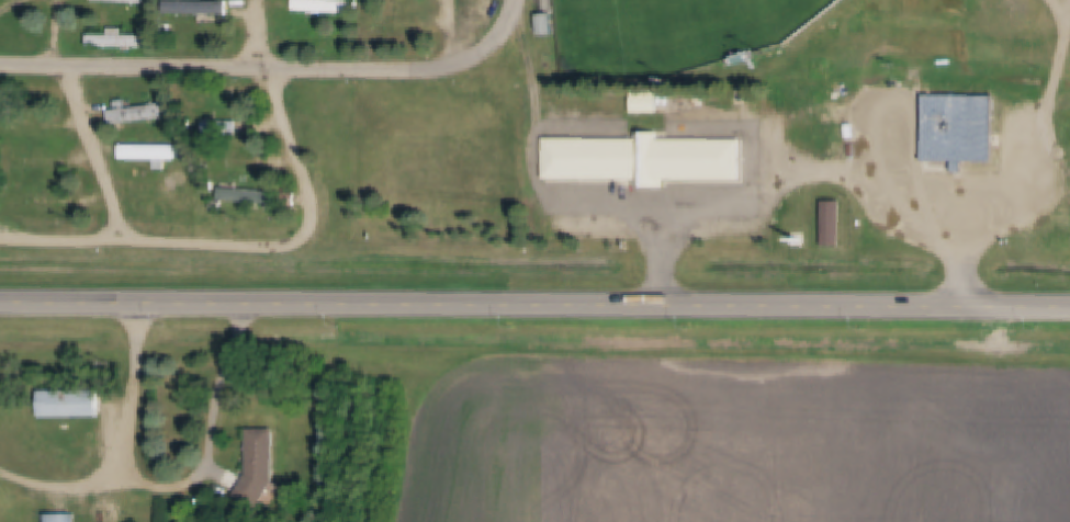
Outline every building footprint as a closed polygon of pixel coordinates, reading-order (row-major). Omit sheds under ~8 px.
[(173,1),(229,1),(228,14),(173,14),(173,1)] [(113,29),(127,29),(127,35),(148,35),(148,47),(92,47),(92,35),(113,35),(113,29)] [(192,39),(202,39),(202,49),(192,49),(192,39)] [(639,92),(663,92),(663,113),(639,113),(639,92)] [(971,172),(960,172),(960,161),(928,161),(928,97),(1001,97),(1000,161),(971,161),(971,172)] [(129,101),(131,110),(168,104),(170,117),(114,125),(112,112),(119,111),(117,102),(129,101)] [(204,121),(244,121),(244,132),(204,132),(204,121)] [(0,126),(0,136),(9,136),(9,126),(0,126)] [(624,181),(548,181),(549,139),(640,140),(641,133),(662,133),(662,140),(745,140),(745,182),(658,182),(658,188),(624,188),(624,181)] [(124,146),(182,147),(182,160),(170,160),(170,168),(157,168),(157,160),(124,160),(124,146)] [(224,182),(243,184),(241,189),(280,192),(279,203),(223,198),(224,182)] [(829,202),(845,202),(845,247),(829,247),(829,202)] [(44,392),(104,392),(104,417),(44,417),(44,392)] [(255,475),(255,429),(280,429),(281,484),(263,508),(243,492),(255,475)]
